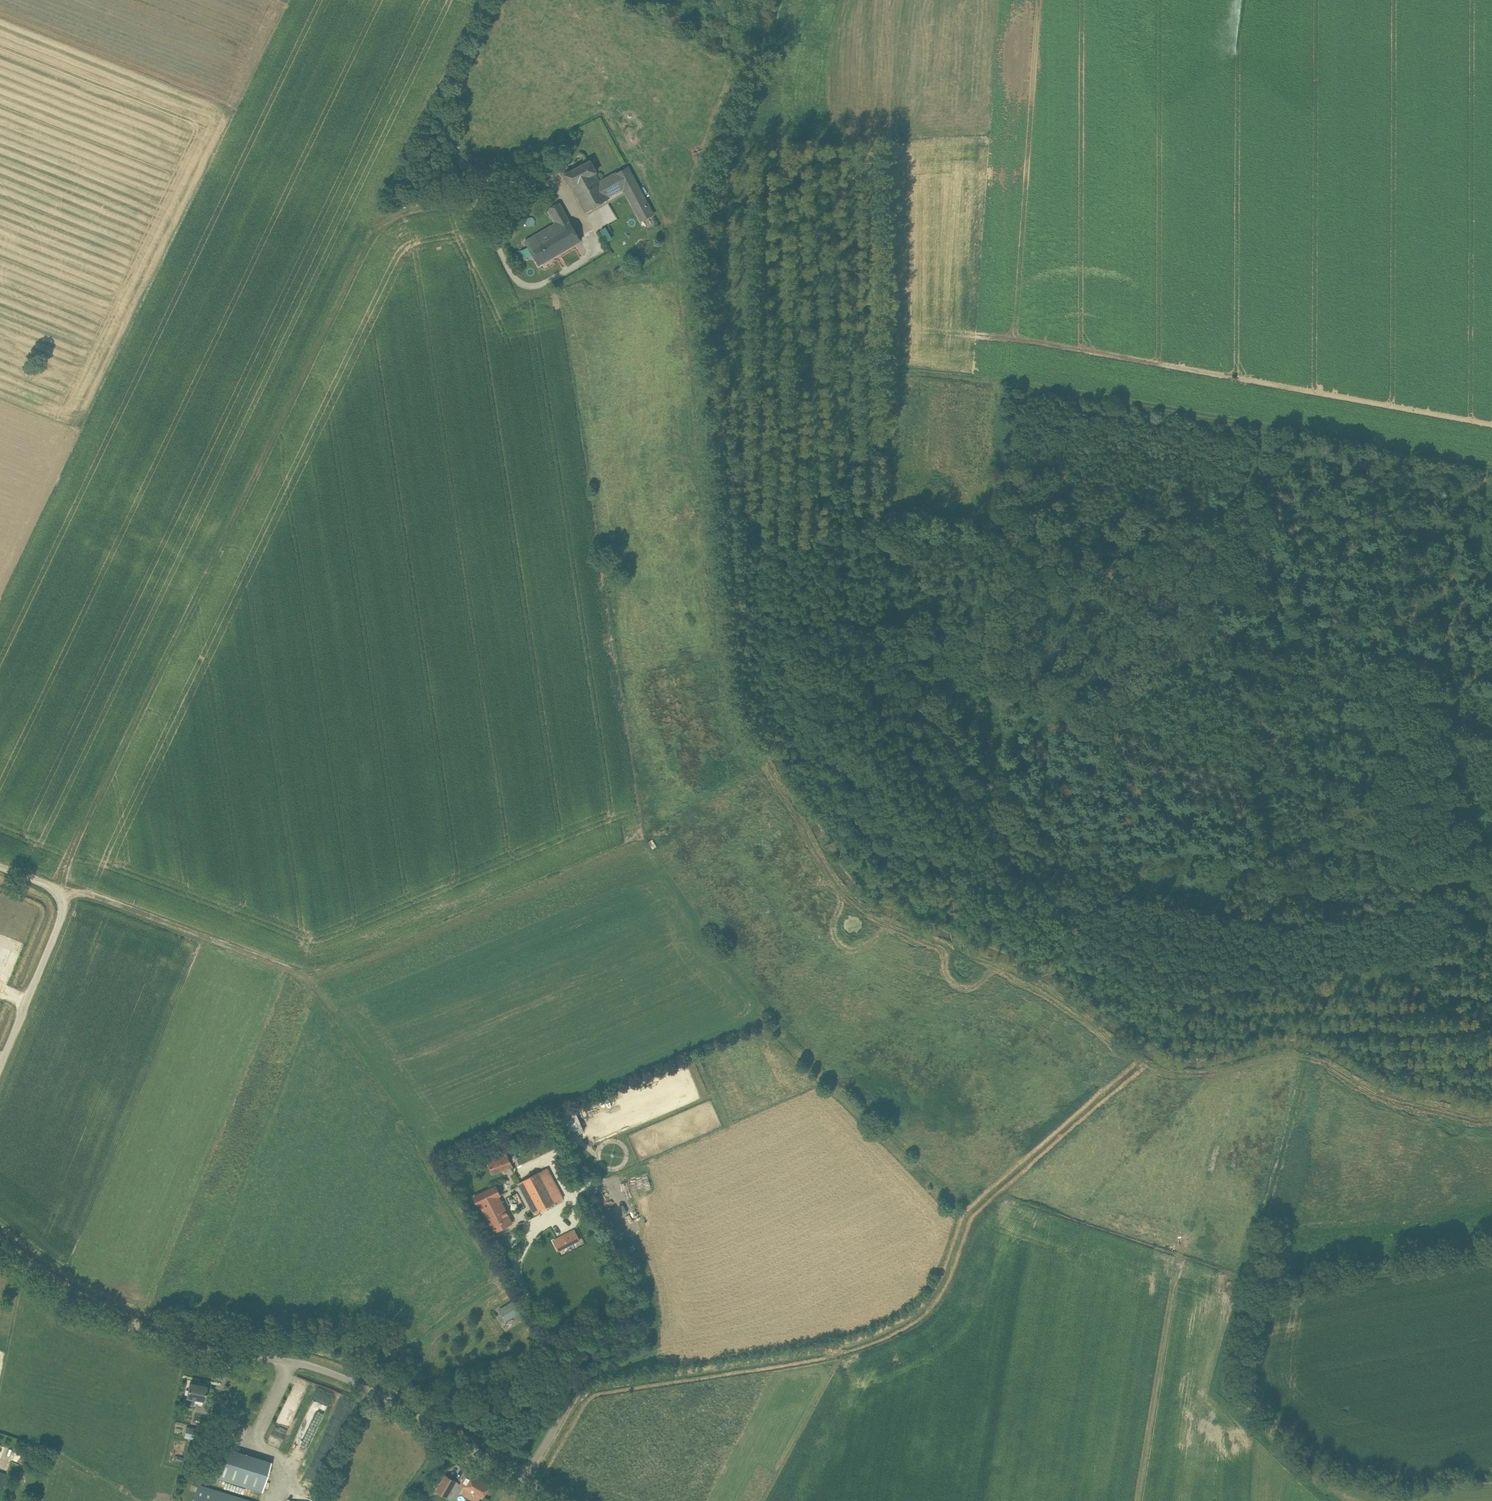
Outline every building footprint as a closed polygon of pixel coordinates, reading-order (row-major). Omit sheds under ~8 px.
[(591,160),(565,174),(571,185),(572,185),(596,172),(597,172),(591,160)] [(653,214),(628,168),(601,182),(608,194),(608,195),(624,186),(642,219),(653,214)] [(596,172),(572,185),(586,211),(610,198),(608,195),(608,194),(601,182),(596,172)] [(559,202),(547,209),(551,215),(563,208),(559,202)] [(563,208),(551,215),(555,223),(525,241),(539,265),(581,240),(563,208)] [(606,226),(600,230),(608,240),(613,237),(606,226)] [(477,1155),(486,1150),(482,1144),(474,1149),(477,1155)] [(486,1158),(492,1174),(512,1167),(506,1151),(486,1158)] [(519,1183),(530,1204),(535,1213),(564,1197),(548,1167),(519,1183)] [(479,1204),(481,1204),(495,1231),(513,1222),(499,1195),(501,1194),(497,1185),(474,1196),(479,1204)] [(558,1250),(580,1239),(575,1229),(554,1240),(558,1250)] [(510,1303),(499,1310),(504,1318),(515,1312),(510,1303)] [(190,1382),(186,1404),(194,1406),(195,1398),(204,1400),(207,1386),(190,1382)] [(184,1438),(197,1439),(198,1428),(186,1426),(184,1438)] [(272,1462),(221,1446),(212,1475),(263,1490),(272,1462)] [(467,1472),(461,1484),(483,1496),(490,1485),(467,1472)] [(457,1481),(446,1475),(437,1491),(448,1497),(457,1481)] [(198,1484),(192,1500),(253,1500),(198,1484)] [(408,1492),(415,1497),(420,1490),(412,1485),(408,1492)]
